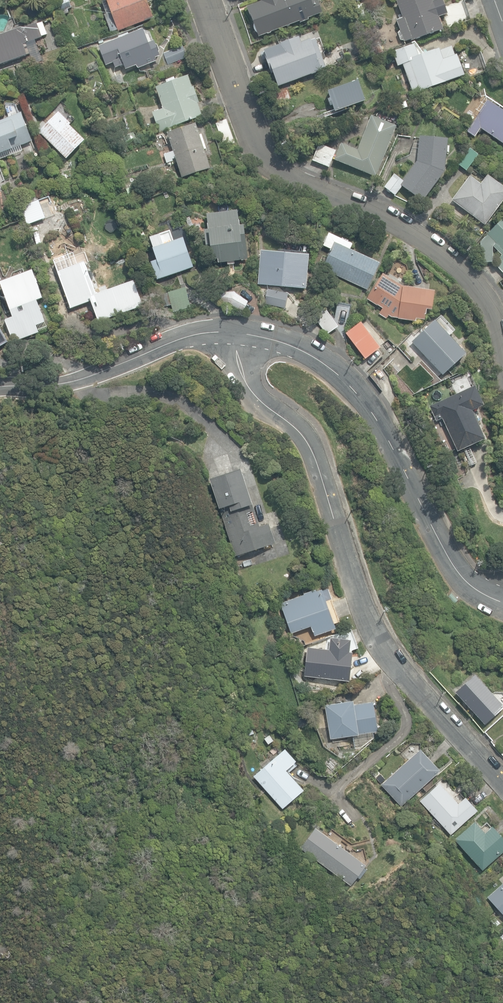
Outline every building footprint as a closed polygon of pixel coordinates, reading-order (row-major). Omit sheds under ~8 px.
[(69,0),(62,0),(52,4),(57,16),(69,11),(68,9),(72,8),(69,0)] [(111,32),(118,29),(118,31),(154,18),(147,0),(106,0),(111,12),(104,15),(111,32)] [(259,37),(300,22),(300,23),(308,20),(308,18),(323,13),(318,0),(315,1),(315,0),(260,0),(261,3),(248,8),(259,37)] [(404,40),(411,38),(412,40),(443,29),(439,17),(441,16),(435,0),(433,1),(433,0),(398,0),(396,1),(402,17),(396,20),(400,30),(398,33),(400,39),(404,40)] [(448,29),(471,21),(464,1),(441,8),(448,29)] [(28,54),(25,45),(44,38),(43,35),(48,33),(44,21),(22,29),(22,27),(0,34),(0,64),(28,54)] [(122,60),(126,70),(137,66),(138,68),(147,65),(146,62),(160,57),(159,52),(159,51),(157,46),(156,45),(154,41),(149,43),(146,35),(146,34),(145,31),(144,31),(144,29),(142,30),(142,29),(139,30),(139,31),(129,35),(129,33),(119,37),(119,38),(99,46),(106,66),(122,60)] [(276,81),(278,87),(321,72),(320,69),(326,67),(319,49),(320,49),(317,40),(316,41),(315,40),(311,41),(310,39),(301,42),(299,37),(259,50),(263,61),(267,59),(272,74),(273,74),(275,81),(276,81)] [(402,65),(413,94),(464,75),(457,54),(453,56),(452,53),(442,57),(439,48),(418,56),(414,44),(392,52),(397,66),(402,65)] [(163,53),(168,65),(187,58),(183,45),(163,53)] [(462,69),(466,79),(489,71),(481,50),(463,57),(466,68),(462,69)] [(118,75),(111,78),(114,87),(122,84),(118,75)] [(153,112),(159,131),(202,116),(198,104),(199,103),(194,88),(192,88),(188,76),(176,80),(175,77),(166,80),(167,84),(156,87),(163,109),(153,112)] [(329,92),(336,112),(366,101),(359,81),(329,92)] [(270,94),(274,106),(292,101),(288,88),(270,94)] [(485,97),(477,110),(480,112),(467,132),(475,137),(480,129),(502,144),(502,109),(485,97)] [(398,103),(400,110),(407,107),(405,101),(398,103)] [(67,159),(86,141),(70,125),(71,124),(60,112),(40,132),(67,159)] [(1,154),(2,158),(22,151),(20,146),(33,141),(22,113),(0,121),(0,154),(1,154)] [(335,160),(376,177),(397,126),(372,116),(358,149),(342,143),(335,160)] [(175,158),(182,177),(211,167),(205,149),(207,149),(202,134),(200,135),(196,124),(167,133),(173,150),(164,153),(167,161),(175,158)] [(123,136),(126,143),(137,139),(134,131),(133,131),(123,136)] [(403,186),(423,201),(445,172),(448,139),(420,136),(417,161),(403,180),(394,173),(384,188),(395,196),(403,186)] [(312,160),(329,167),(336,150),(319,144),(312,160)] [(459,164),(467,171),(479,154),(471,148),(459,164)] [(58,177),(60,184),(68,182),(66,174),(58,177)] [(486,225),(502,202),(502,186),(488,175),(481,184),(470,176),(452,200),(486,225)] [(227,261),(228,264),(235,263),(235,260),(248,258),(244,224),(240,225),(238,209),(207,213),(212,259),(218,258),(218,262),(227,261)] [(502,273),(502,218),(486,234),(487,235),(480,241),(481,263),(493,262),(492,246),(493,245),(502,254),(493,263),(502,273)] [(176,228),(179,236),(189,232),(186,224),(176,228)] [(322,268),(367,290),(379,264),(350,250),(353,244),(329,233),(322,246),(330,250),(322,268)] [(152,262),(158,280),(193,268),(183,238),(164,244),(161,234),(150,237),(158,260),(152,262)] [(258,283),(306,288),(309,255),(261,250),(258,283)] [(91,299),(98,319),(142,303),(134,280),(96,293),(85,261),(57,271),(70,306),(91,299)] [(4,319),(13,342),(39,332),(37,325),(46,322),(37,299),(43,297),(33,269),(0,281),(13,316),(4,319)] [(398,318),(416,320),(416,318),(425,319),(426,308),(431,309),(432,309),(434,290),(403,286),(383,273),(367,298),(381,308),(378,313),(387,319),(389,316),(391,317),(398,318)] [(283,308),(292,315),(297,302),(289,292),(284,292),(279,287),(260,285),(260,286),(262,305),(283,308)] [(168,291),(173,311),(191,306),(186,287),(168,291)] [(218,299),(243,310),(248,300),(234,291),(223,292),(218,299)] [(160,295),(163,307),(170,305),(167,293),(160,295)] [(313,315),(327,334),(338,326),(325,307),(313,315)] [(411,341),(443,375),(466,353),(435,319),(411,341)] [(378,351),(356,326),(342,337),(364,363),(378,351)] [(457,450),(484,438),(472,410),(484,405),(475,385),(425,407),(432,423),(443,418),(457,450)] [(222,515),(235,556),(275,543),(269,523),(260,526),(256,515),(241,468),(210,478),(222,515)] [(311,626),(314,635),(335,628),(322,589),(316,591),(316,589),(303,593),(304,594),(280,602),(290,633),(311,626)] [(249,590),(237,592),(240,603),(252,600),(249,590)] [(447,596),(454,604),(457,600),(451,593),(447,596)] [(304,676),(349,681),(353,652),(350,651),(350,650),(357,648),(351,629),(332,636),(332,637),(331,637),(329,649),(307,646),(304,676)] [(485,724),(502,708),(502,705),(474,674),(455,692),(485,724)] [(325,705),(331,738),(377,730),(372,701),(354,704),(353,700),(325,705)] [(254,776),(283,808),(304,789),(286,769),(296,760),(285,748),(254,776)] [(381,784),(401,806),(440,770),(420,748),(381,784)] [(420,801),(451,834),(477,810),(465,797),(458,803),(439,783),(420,801)] [(482,870),(502,851),(502,838),(492,825),(484,832),(474,821),(454,839),(482,870)] [(300,848),(351,885),(366,864),(315,827),(300,848)] [(502,914),(502,882),(487,897),(502,914)]
